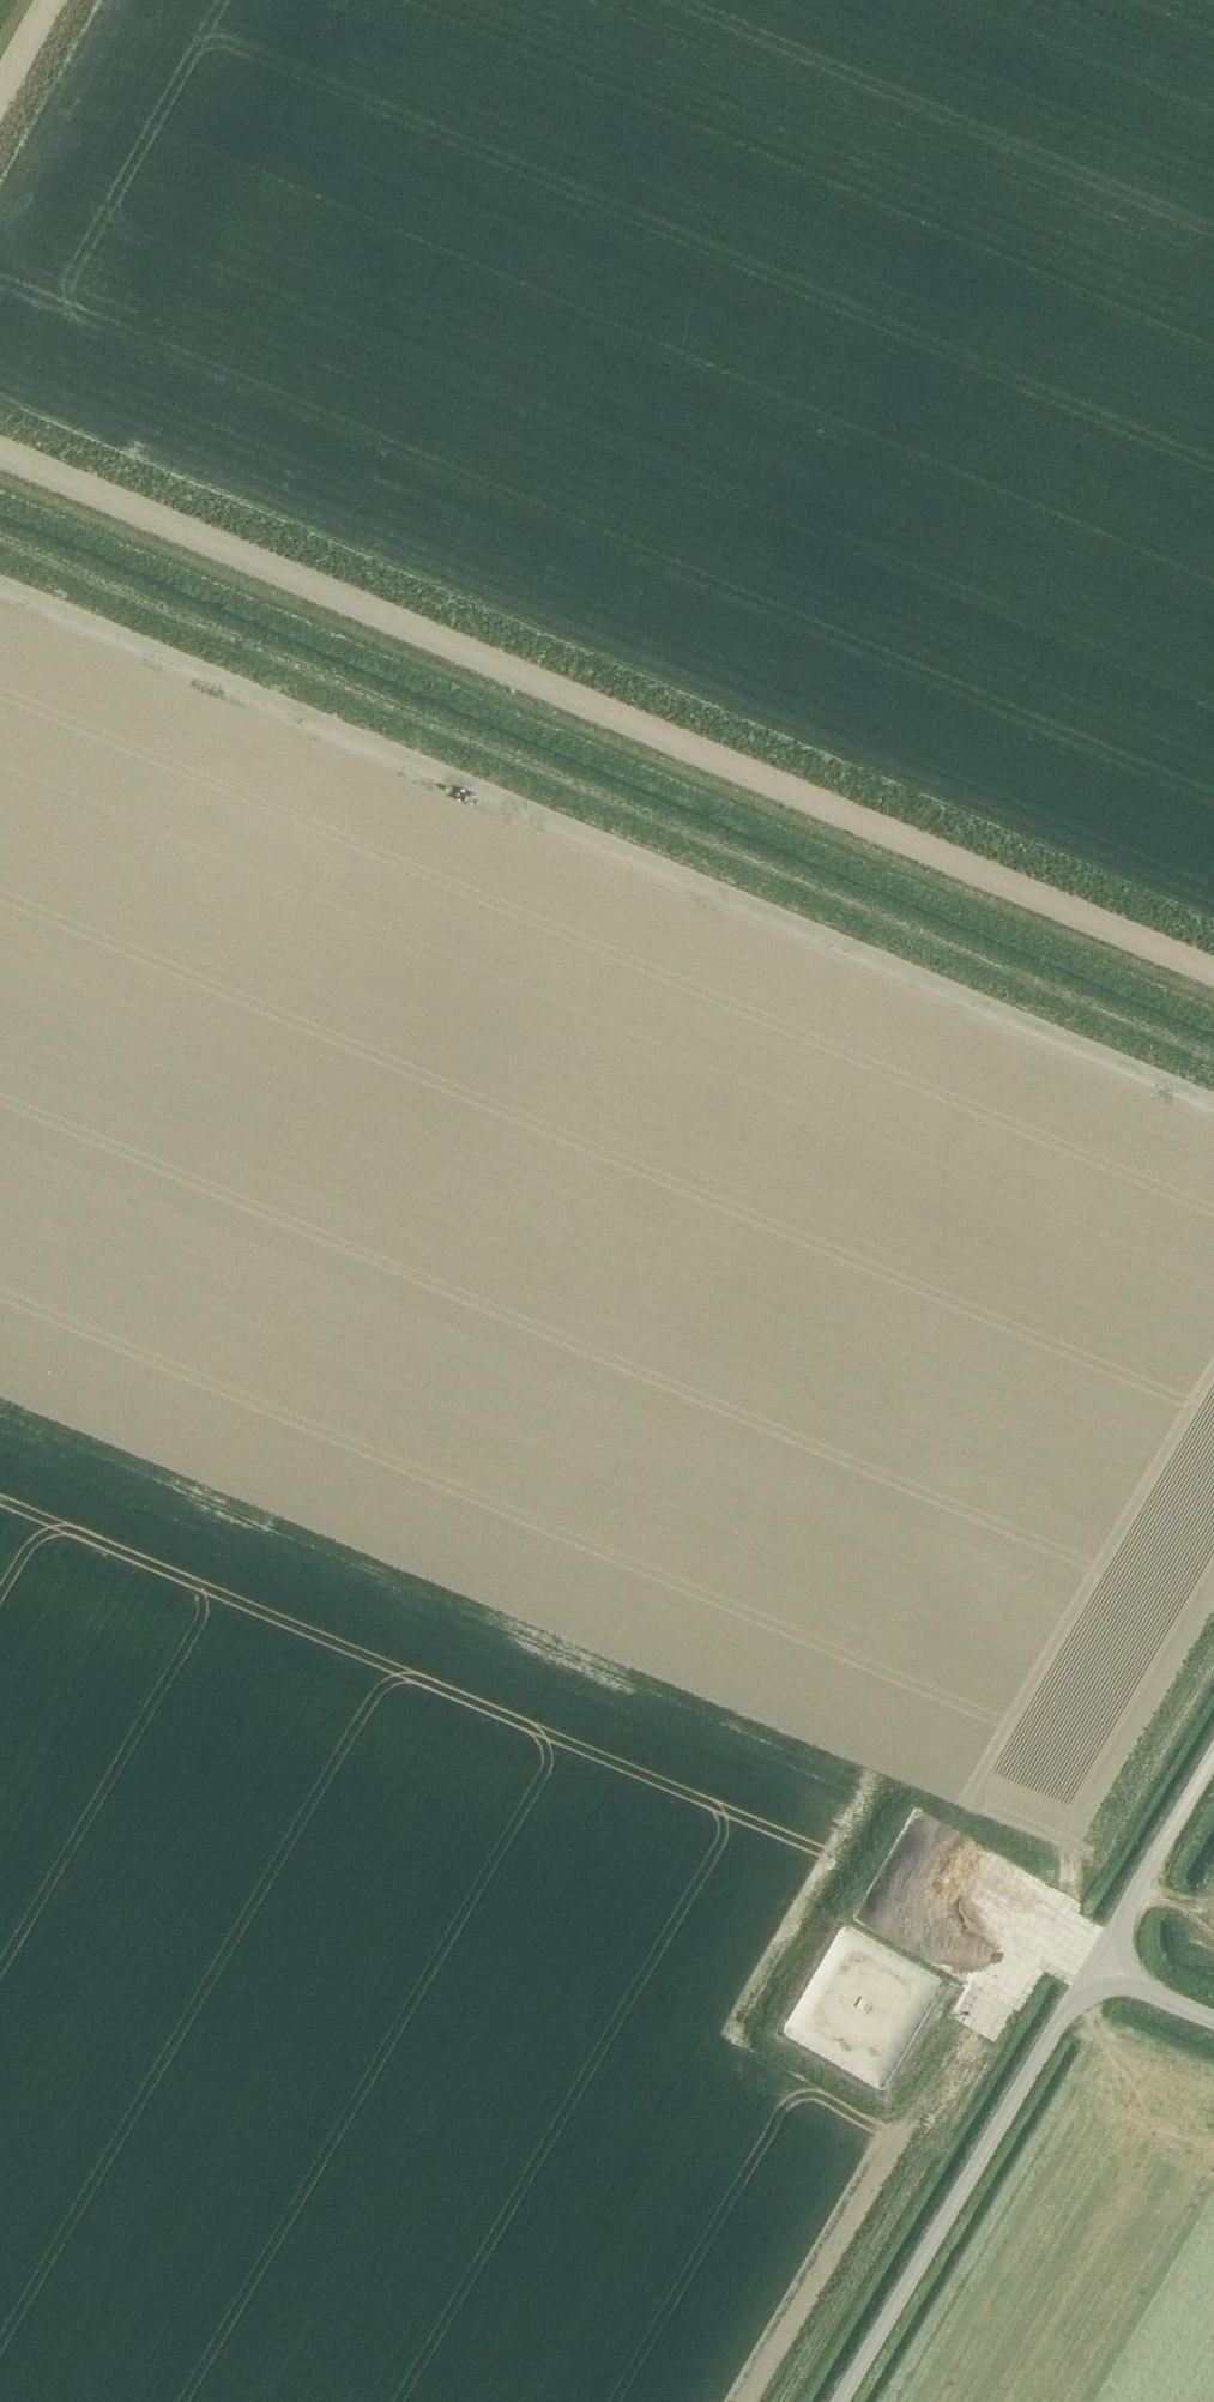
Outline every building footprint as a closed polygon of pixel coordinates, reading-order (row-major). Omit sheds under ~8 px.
[(952,1980),(842,1918),(776,2034),(886,2096),(952,1980)]
